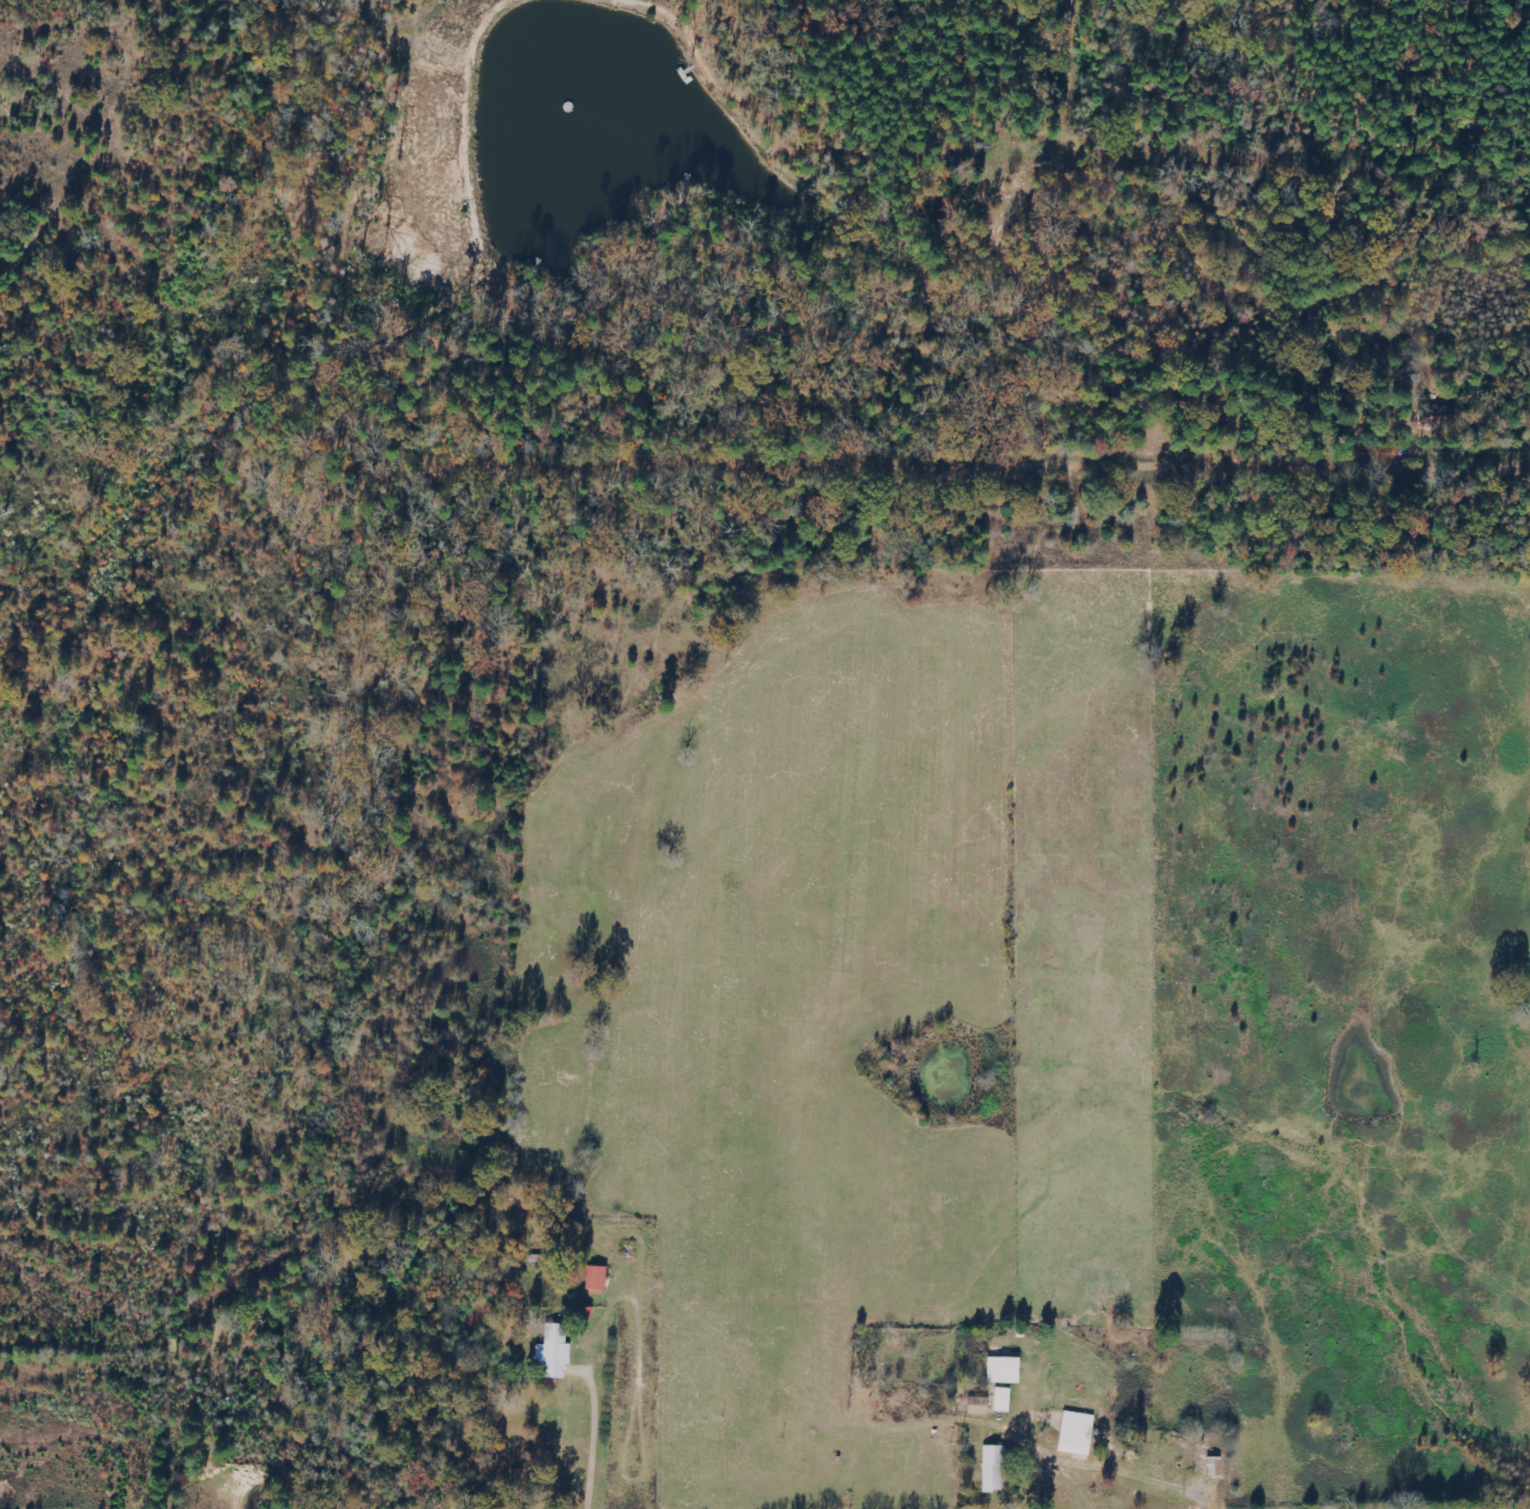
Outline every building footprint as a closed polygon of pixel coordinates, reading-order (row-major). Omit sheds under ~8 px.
[(609,1268),(590,1267),(589,1290),(608,1291),(609,1268)] [(545,1379),(567,1379),(568,1366),(572,1366),(573,1344),(568,1344),(569,1325),(548,1324),(547,1346),(538,1345),(538,1363),(545,1363),(545,1379)] [(1022,1384),(1023,1359),(990,1358),(990,1383),(1022,1384)] [(997,1413),(1012,1413),(1013,1389),(998,1389),(997,1413)] [(991,1398),(971,1398),(971,1415),(991,1416),(991,1398)] [(1096,1416),(1065,1412),(1061,1453),(1092,1456),(1096,1416)] [(1004,1464),(1007,1464),(1007,1446),(984,1447),(985,1493),(1004,1492),(1004,1464)] [(1224,1476),(1223,1458),(1208,1458),(1209,1477),(1224,1476)]
